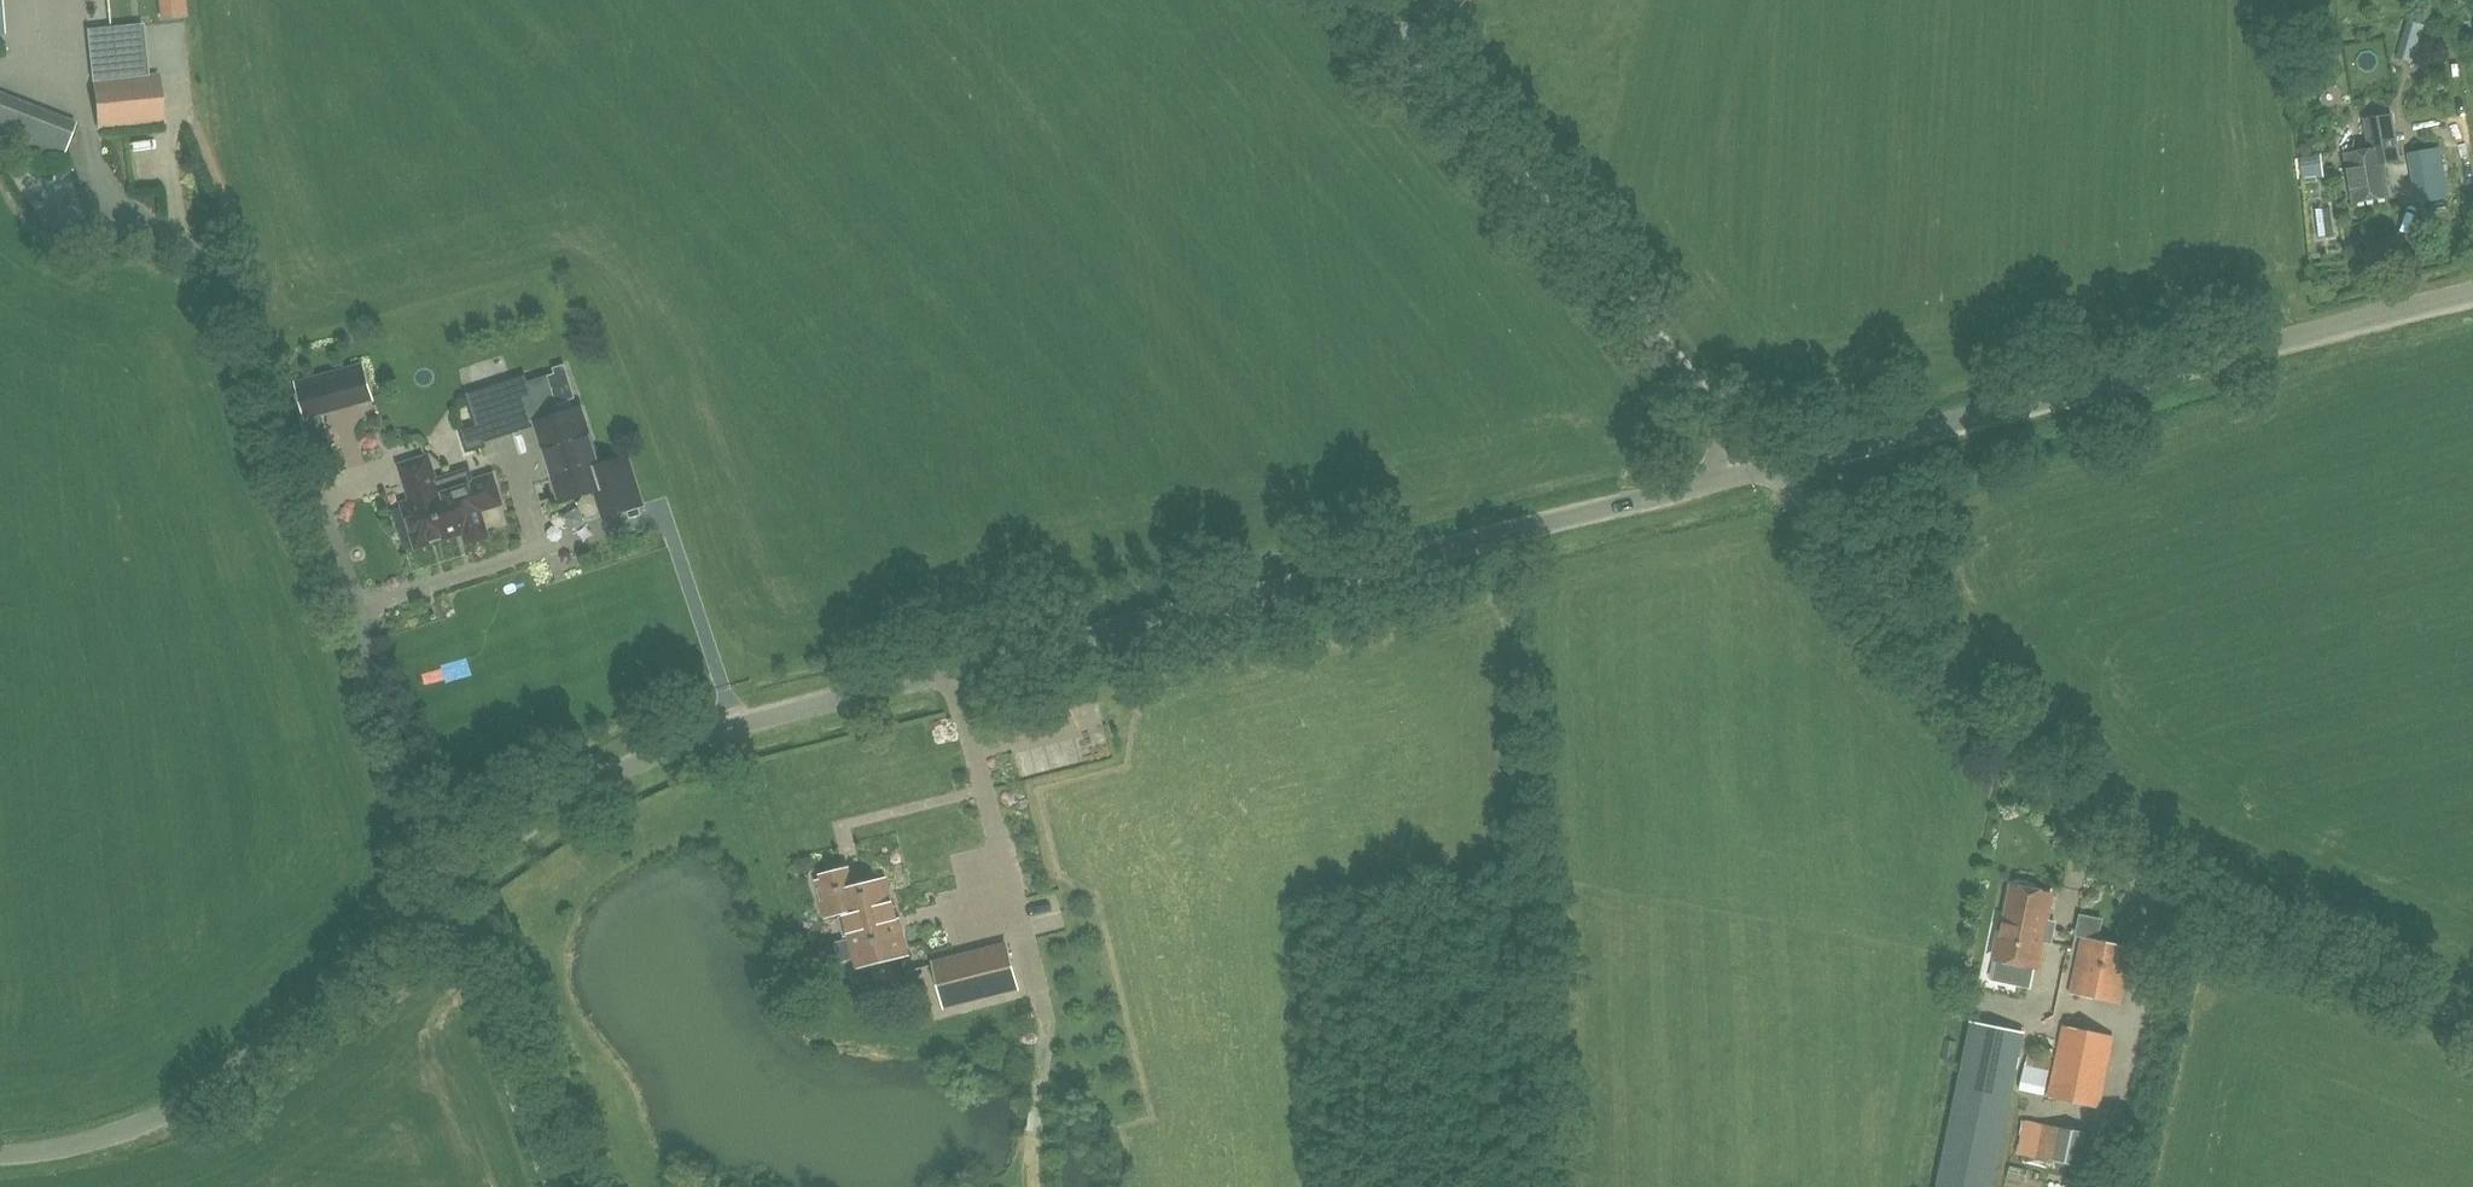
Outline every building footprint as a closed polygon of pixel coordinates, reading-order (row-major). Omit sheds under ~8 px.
[(97,128),(164,121),(159,72),(92,79),(97,128)] [(62,157),(76,120),(0,91),(0,133),(62,157)] [(2381,162),(2398,159),(2390,115),(2365,119),(2371,149),(2346,153),(2354,202),(2387,196),(2381,162)] [(537,423),(560,415),(556,403),(575,397),(564,364),(553,367),(555,373),(528,382),(526,375),(464,394),(474,425),(510,414),(516,433),(538,426),(537,423)] [(371,399),(362,365),(297,384),(306,417),(371,399)] [(578,410),(574,411),(560,415),(537,423),(538,426),(562,501),(603,488),(578,410)] [(461,533),(447,490),(438,493),(427,457),(399,466),(405,484),(407,483),(413,501),(401,504),(415,548),(425,544),(461,533)] [(447,490),(461,533),(465,546),(487,540),(478,510),(500,503),(492,476),(475,481),(447,490)] [(846,869),(822,875),(823,880),(817,881),(825,915),(839,912),(844,934),(849,933),(857,966),(902,955),(884,880),(851,888),(846,869)] [(2051,894),(2033,890),(2032,885),(2019,883),(2016,886),(2012,886),(2003,928),(2003,929),(2022,933),(2024,922),(2026,923),(2026,918),(2045,922),(2051,894)] [(2036,967),(2045,922),(2026,918),(2026,923),(2024,922),(2022,933),(2003,929),(2003,928),(2000,928),(1993,958),(2003,960),(2001,970),(2027,975),(2029,965),(2036,967)] [(2119,1004),(2132,948),(2082,937),(2070,993),(2119,1004)] [(1005,944),(934,961),(945,1006),(1016,989),(1005,944)] [(2023,1033),(1971,1022),(1937,1186),(1991,1186),(2023,1033)] [(2098,1106),(2113,1036),(2063,1026),(2048,1096),(2098,1106)] [(2042,1095),(2051,1059),(2028,1053),(2019,1089),(2042,1095)] [(2080,1166),(2087,1132),(2023,1120),(2017,1154),(2080,1166)]
